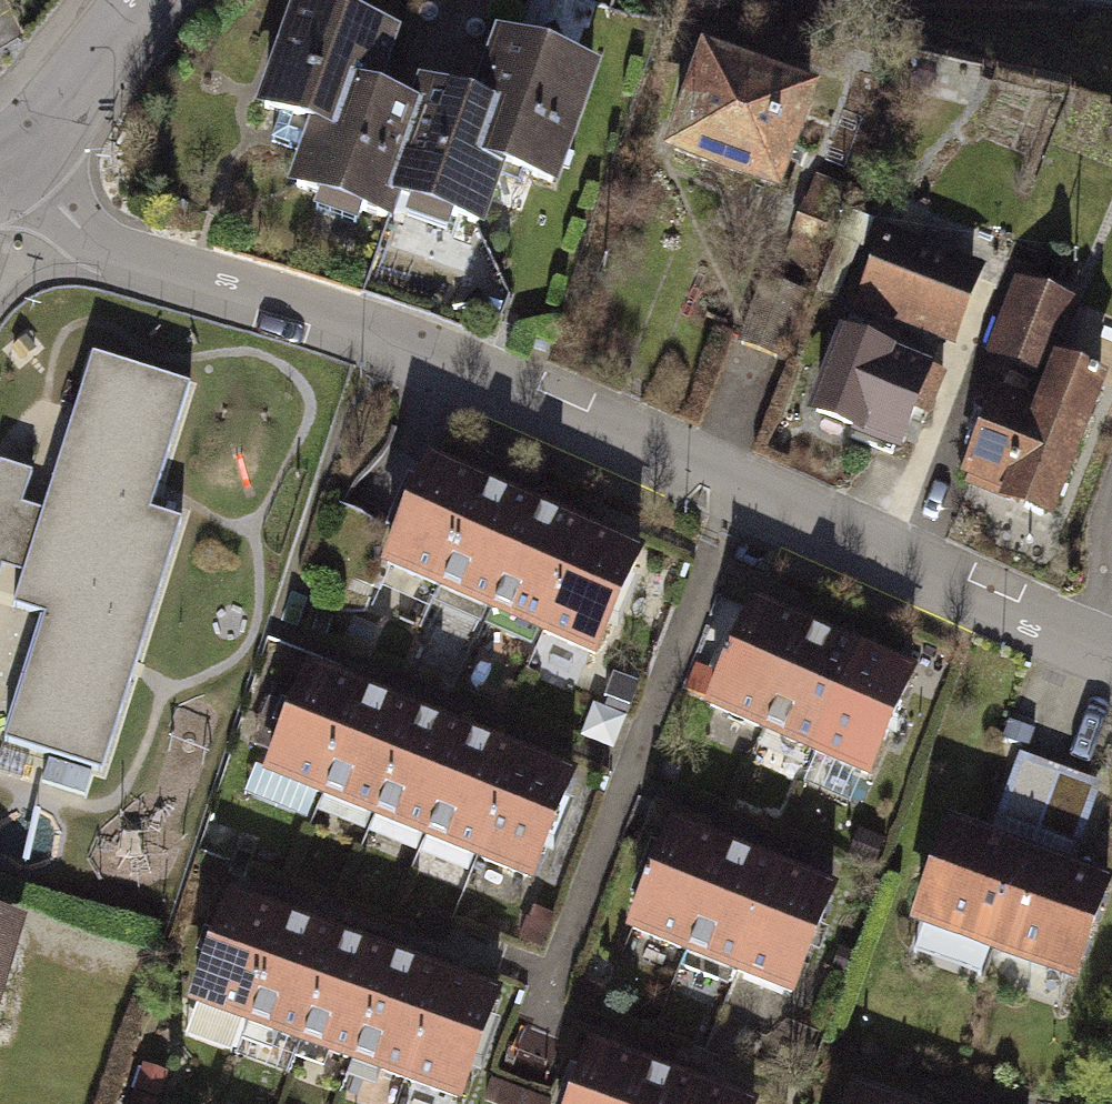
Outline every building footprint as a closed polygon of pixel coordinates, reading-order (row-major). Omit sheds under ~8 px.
[(301,2),(292,30),(300,48),(293,68),(276,76),(265,108),(281,114),(273,141),(308,153),(319,124),(336,130),(351,90),(369,96),(370,93),(391,35),(369,27),(357,0),(345,0),(324,10),(301,2)] [(503,38),(478,106),(477,109),(495,115),(481,155),(499,161),(498,164),(551,183),(564,145),(559,133),(564,132),(567,130),(571,127),(573,123),(573,117),(572,112),(568,107),(580,101),(591,69),(570,62),(555,30),(524,45),(503,38)] [(708,61),(676,150),(774,185),(807,97),(708,61)] [(425,87),(417,110),(420,111),(391,194),(394,195),(413,202),(407,217),(447,231),(452,216),(477,224),(498,164),(499,161),(481,155),(495,115),(477,109),(478,106),(425,87)] [(370,93),(369,96),(351,90),(336,130),(319,124),(308,153),(296,186),(322,196),(316,211),(355,225),(361,209),(386,218),(394,195),(391,194),(420,111),(417,110),(370,93)] [(839,188),(818,180),(788,262),(810,269),(839,188)] [(883,242),(862,299),(950,332),(971,276),(883,242)] [(1027,284),(1001,351),(1043,368),(1070,301),(1027,284)] [(942,376),(845,338),(816,411),(900,444),(914,408),(927,413),(942,376)] [(44,612),(4,735),(100,766),(180,520),(147,510),(189,382),(94,352),(13,602),(44,612)] [(998,399),(970,471),(1053,503),(1099,384),(1058,368),(1040,415),(998,399)] [(388,563),(440,585),(483,488),(431,465),(388,563)] [(440,585),(492,608),(535,510),(483,488),(440,585)] [(492,608),(543,631),(587,533),(535,510),(492,608)] [(543,631),(595,654),(638,556),(587,533),(543,631)] [(711,706),(764,729),(806,631),(754,608),(711,706)] [(764,729),(816,751),(858,653),(806,631),(764,729)] [(816,751),(868,774),(911,676),(858,653),(816,751)] [(270,772),(322,793),(362,694),(310,673),(270,772)] [(322,793),(374,814),(414,715),(362,694),(322,793)] [(374,814),(426,835),(467,736),(414,715),(374,814)] [(426,835),(479,857),(519,757),(467,736),(426,835)] [(479,857),(531,878),(571,779),(519,757),(479,857)] [(1024,762),(1005,824),(1075,846),(1098,786),(1024,762)] [(633,928),(686,949),(726,850),(673,829),(633,928)] [(951,832),(920,919),(1000,948),(1032,860),(951,832)] [(686,949),(739,971),(779,872),(726,850),(686,949)] [(1000,948),(1080,977),(1111,889),(1111,888),(1032,860),(1000,948)] [(739,971),(791,992),(832,893),(779,872),(739,971)] [(194,1002),(247,1021),(284,921),(230,902),(194,1002)] [(554,911),(534,904),(523,934),(543,942),(554,911)] [(247,1021),(300,1040),(337,940),(284,921),(247,1021)] [(300,1040),(353,1059),(390,959),(337,940),(300,1040)] [(353,1059),(406,1078),(443,978),(390,959),(353,1059)] [(406,1078),(460,1097),(496,997),(443,978),(406,1078)] [(646,1070),(592,1051),(573,1103),(633,1103),(646,1070)] [(146,1069),(134,1103),(155,1103),(165,1075),(146,1069)] [(699,1089),(646,1070),(633,1103),(694,1103),(699,1089)] [(699,1089),(694,1103),(740,1103),(699,1089)]
